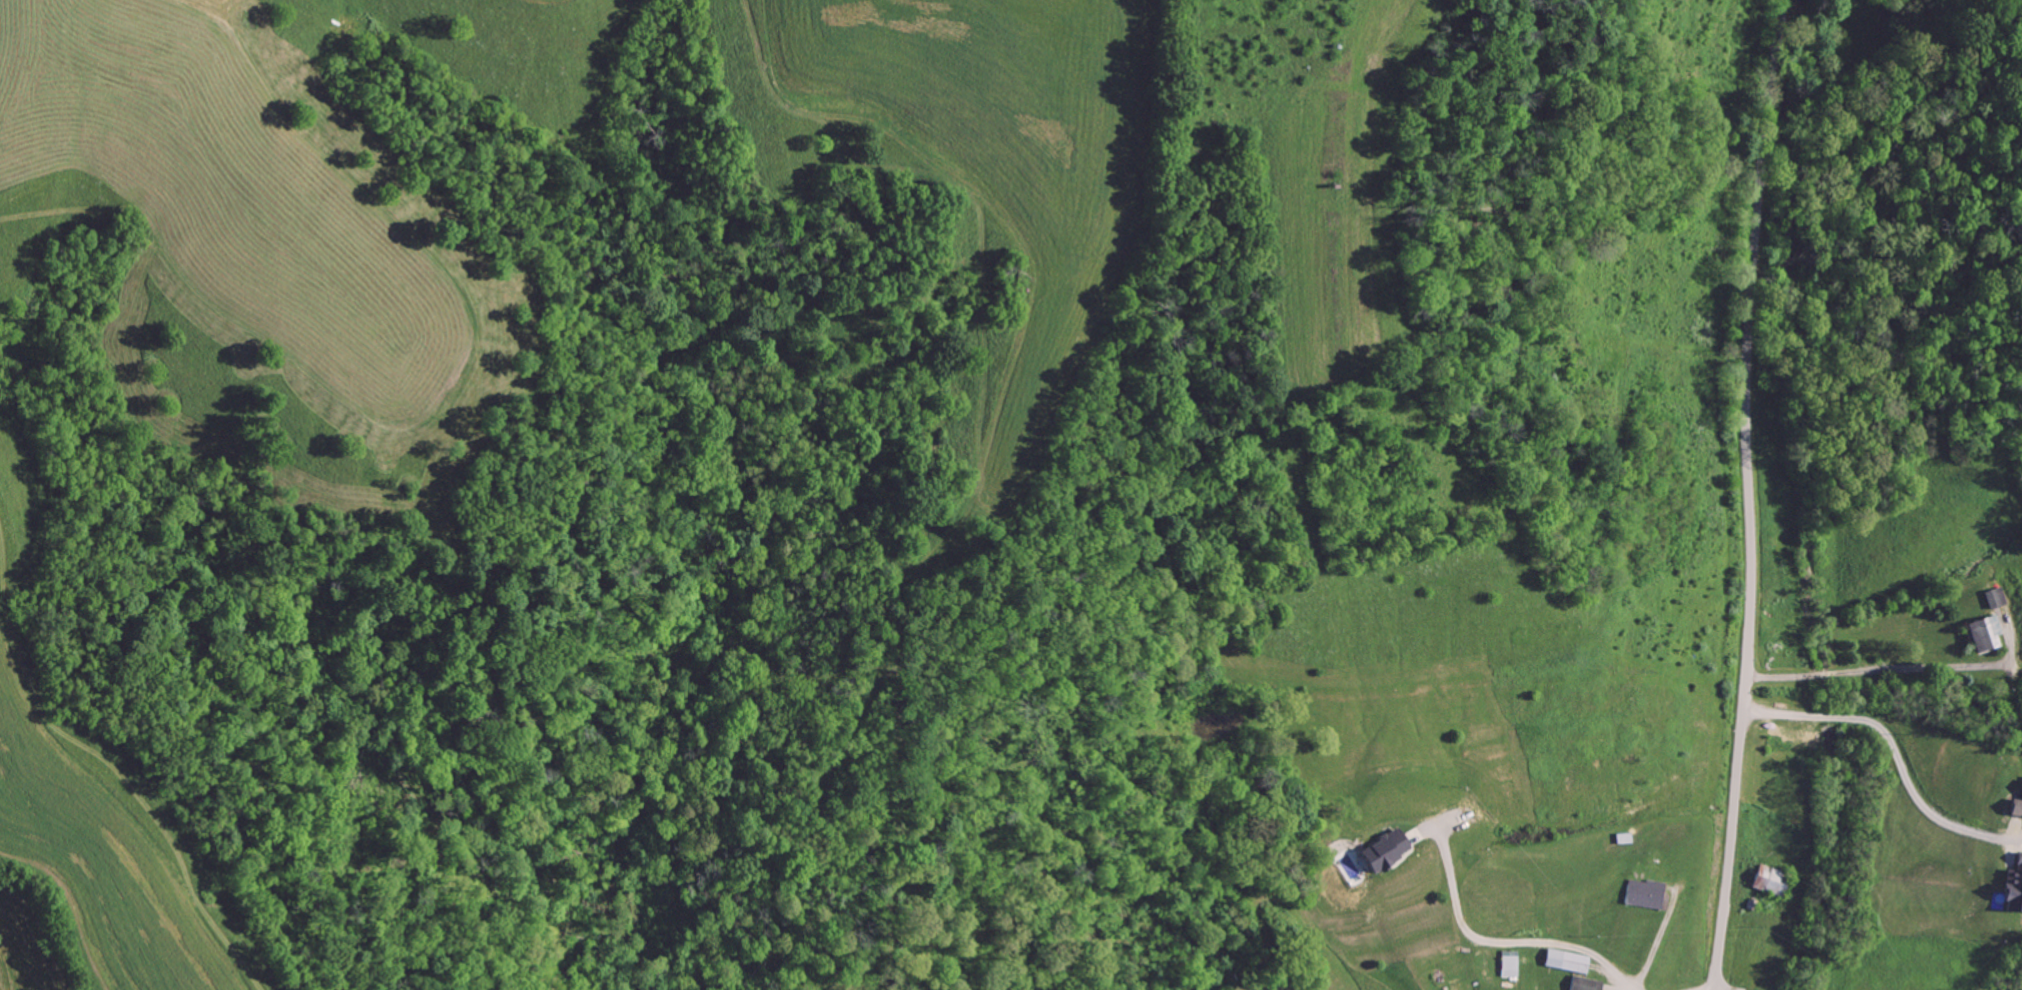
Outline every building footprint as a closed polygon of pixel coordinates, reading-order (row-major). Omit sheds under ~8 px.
[(1987,592),(1994,610),(2005,605),(2012,602),(2005,585),(1987,592)] [(2000,613),(1971,626),(1983,654),(2003,645),(2000,638),(2009,634),(2000,613)] [(2012,814),(2021,816),(2021,797),(2015,795),(2012,814)] [(1360,850),(1371,872),(1411,852),(1400,829),(1360,850)] [(2005,910),(2021,912),(2021,850),(2019,850),(2018,866),(2008,868),(2005,910)] [(1783,895),(1788,873),(1758,865),(1753,888),(1783,895)] [(1626,904),(1665,909),(1669,884),(1629,879),(1626,904)] [(1545,966),(1587,974),(1590,957),(1549,948),(1545,966)] [(1518,952),(1503,952),(1503,977),(1519,977),(1518,952)] [(1604,981),(1574,975),(1571,989),(1602,989),(1604,981)]
